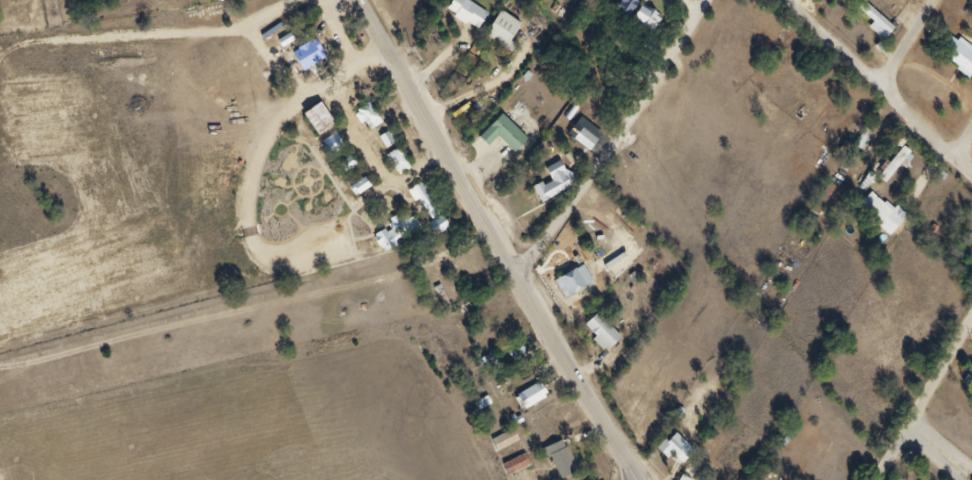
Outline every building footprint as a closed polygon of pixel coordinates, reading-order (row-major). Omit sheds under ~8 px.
[(482,18),(451,0),(450,0),(440,17),(472,36),(482,18)] [(616,0),(615,0),(609,14),(621,19),(627,5),(616,0)] [(629,26),(648,36),(657,21),(637,10),(629,26)] [(852,23),(879,45),(889,33),(863,11),(852,23)] [(479,39),(499,54),(516,30),(496,16),(479,39)] [(289,53),(300,73),(305,70),(309,76),(317,71),(312,64),(324,58),(314,40),(306,44),(305,42),(296,47),(297,49),(289,53)] [(956,42),(937,58),(960,83),(971,73),(971,61),(956,42)] [(355,109),(357,112),(353,115),(359,124),(363,121),(369,130),(380,122),(374,113),(377,111),(373,105),(372,106),(368,100),(355,109)] [(299,114),(317,102),(331,124),(313,136),(299,114)] [(759,113),(763,124),(774,120),(770,109),(759,113)] [(503,110),(479,134),(487,143),(497,133),(514,150),(529,135),(503,110)] [(584,124),(576,134),(590,146),(599,136),(584,124)] [(320,141),(324,147),(321,149),(328,159),(344,147),(333,131),(320,141)] [(377,138),(387,131),(389,134),(391,132),(395,138),(392,140),(393,142),(385,148),(377,138)] [(583,157),(592,147),(577,133),(568,143),(583,157)] [(307,156),(313,163),(333,147),(327,139),(307,156)] [(385,156),(397,148),(400,153),(404,150),(408,156),(403,159),(409,168),(399,175),(385,156)] [(381,159),(392,181),(404,174),(393,153),(381,159)] [(896,170),(899,173),(909,163),(898,153),(873,180),(880,187),(896,170)] [(336,164),(342,174),(356,165),(349,155),(336,164)] [(545,168),(552,180),(544,184),(541,179),(531,185),(541,202),(574,183),(560,159),(545,168)] [(347,188),(364,176),(371,186),(357,196),(354,191),(351,193),(347,188)] [(435,215),(413,189),(405,195),(427,222),(435,215)] [(874,230),(886,218),(866,198),(854,210),(874,230)] [(387,232),(394,244),(413,231),(405,220),(387,232)] [(423,229),(431,241),(443,232),(435,221),(423,229)] [(585,263),(555,281),(567,299),(596,280),(585,263)] [(597,312),(584,325),(609,350),(623,337),(597,312)] [(971,359),(961,377),(971,383),(971,360),(971,359)] [(520,414),(541,402),(533,388),(512,400),(520,414)] [(491,394),(477,401),(481,409),(495,402),(491,394)] [(515,427),(494,438),(500,450),(522,438),(515,427)] [(512,446),(506,433),(484,444),(490,457),(512,446)] [(562,436),(544,445),(561,477),(583,465),(574,448),(569,450),(562,436)] [(667,458),(676,467),(688,455),(670,437),(652,454),(662,463),(667,458)] [(526,451),(505,462),(510,473),(531,462),(526,451)]
